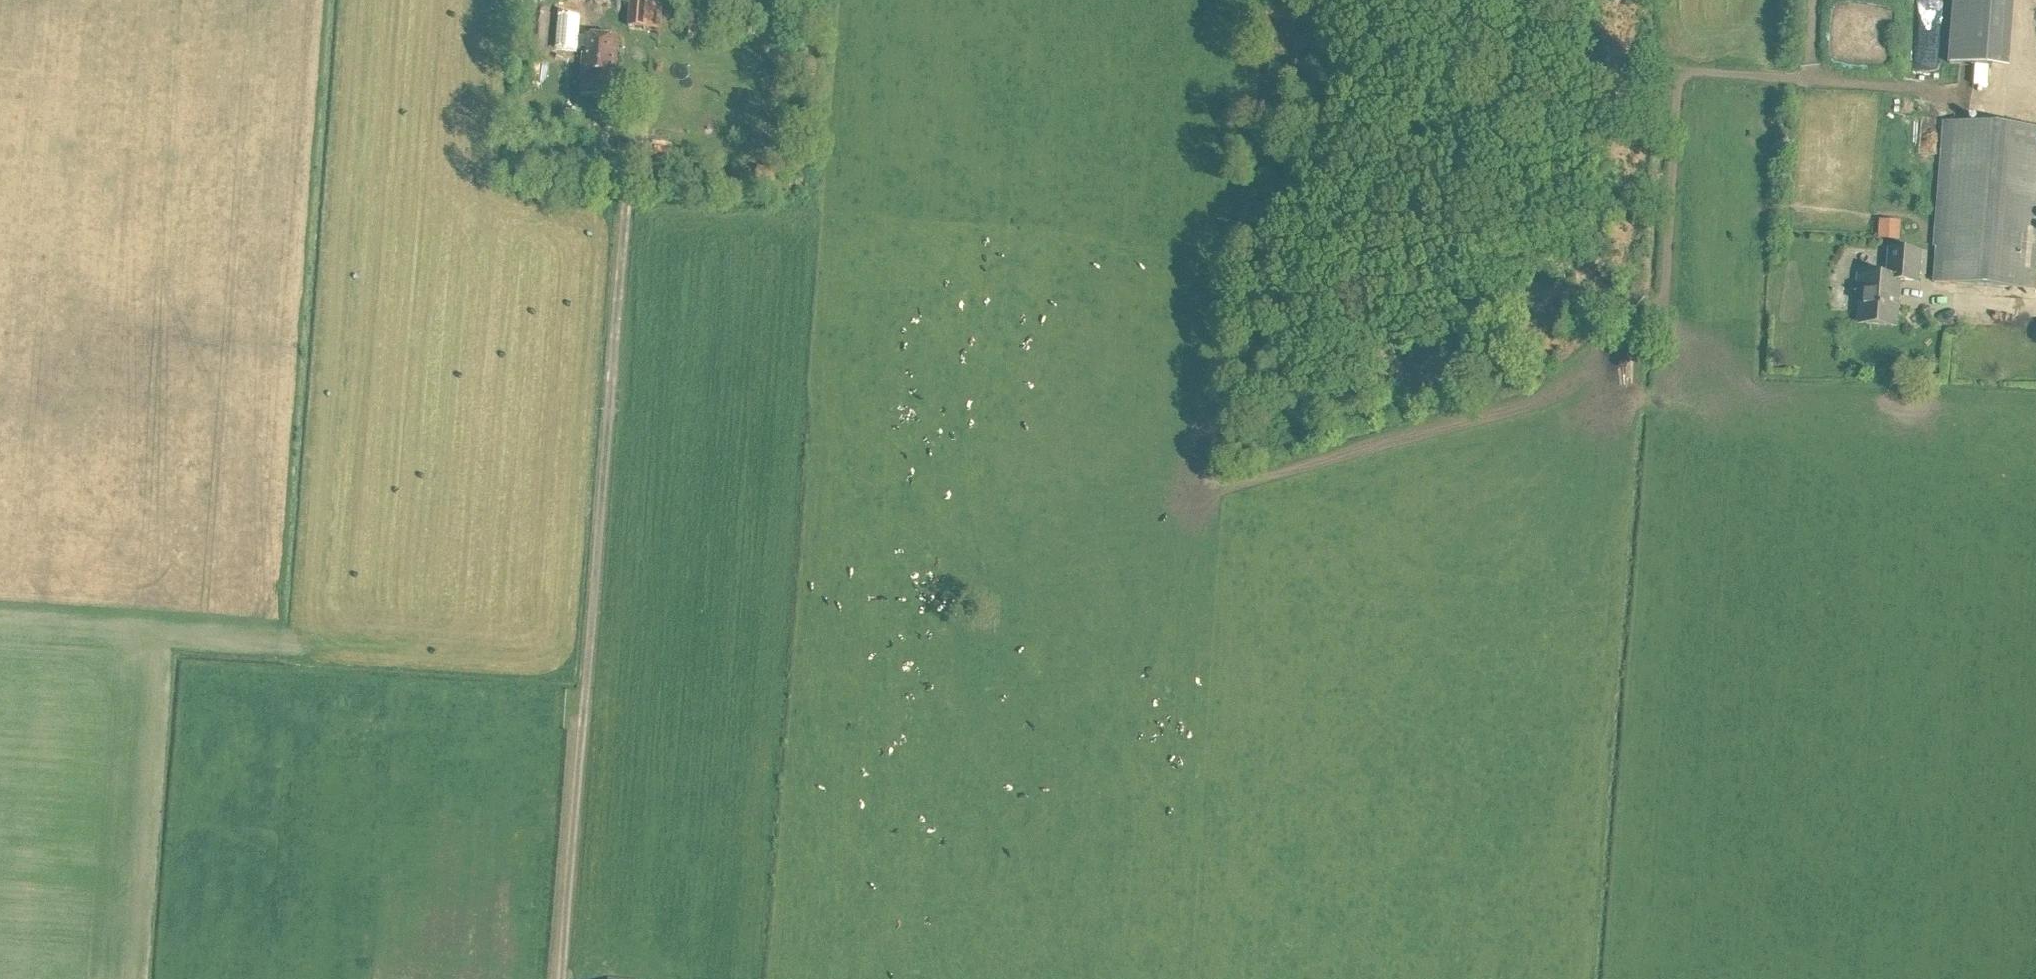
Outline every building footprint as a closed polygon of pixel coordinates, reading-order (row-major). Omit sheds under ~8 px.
[(1947,65),(2009,69),(2014,0),(1952,0),(1947,65)] [(628,30),(657,32),(659,3),(630,1),(628,30)] [(766,19),(772,30),(784,23),(778,12),(766,19)] [(609,101),(611,79),(615,80),(618,39),(585,36),(582,77),(580,97),(591,98),(591,99),(609,101)] [(2035,292),(2035,289),(2035,131),(1946,124),(1934,284),(2035,292)] [(1901,223),(1879,222),(1878,242),(1900,243),(1901,223)] [(1899,285),(1919,286),(1921,253),(1889,252),(1888,278),(1862,277),(1859,327),(1897,329),(1899,285)]
